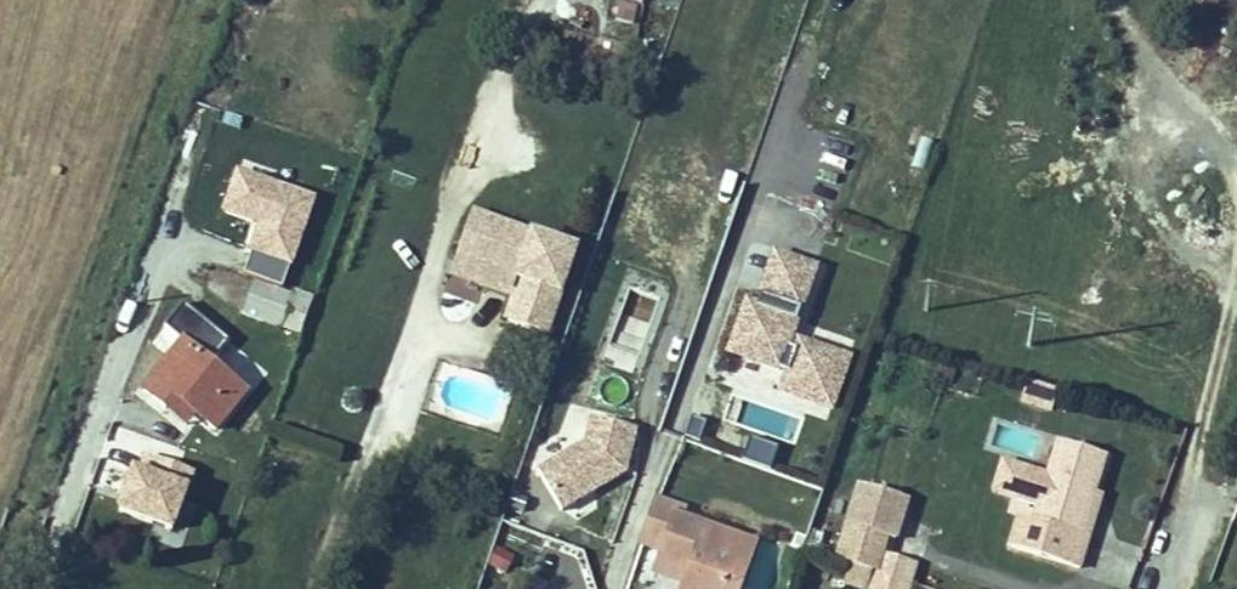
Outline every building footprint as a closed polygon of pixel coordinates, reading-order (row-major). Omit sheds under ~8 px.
[(604,9),(634,21),(643,0),(607,0),(604,9)] [(926,169),(932,142),(918,139),(912,166),(926,169)] [(292,269),(317,192),(233,165),(216,218),(256,231),(249,254),(292,269)] [(524,281),(510,323),(547,336),(577,251),(472,212),(457,258),(515,278),(524,281)] [(812,259),(768,244),(752,298),(744,295),(727,343),(784,362),(774,391),(821,408),(841,351),(786,331),(812,259)] [(515,278),(457,258),(451,274),(509,295),(515,278)] [(292,289),(297,277),(262,265),(245,314),(280,326),(292,289)] [(292,289),(280,326),(294,331),(306,294),(292,289)] [(185,302),(164,326),(182,342),(143,390),(164,407),(173,396),(194,412),(214,427),(245,391),(209,362),(228,340),(185,302)] [(1019,402),(1050,412),(1057,390),(1026,380),(1019,402)] [(185,423),(194,412),(173,396),(164,407),(185,423)] [(582,437),(534,468),(558,504),(621,467),(629,426),(588,416),(582,437)] [(174,531),(195,470),(138,450),(117,512),(174,531)] [(1109,466),(1061,451),(1036,531),(1043,533),(1033,567),(1080,582),(1091,547),(1083,545),(1096,504),(1109,466)] [(912,498),(855,479),(830,556),(912,583),(919,562),(915,560),(916,558),(881,547),(887,525),(901,529),(912,498)] [(1096,504),(1083,545),(1091,547),(1104,507),(1096,504)] [(682,588),(738,588),(754,543),(705,526),(674,516),(659,560),(696,573),(693,581),(685,578),(685,582),(682,588)] [(487,566),(505,574),(513,556),(494,548),(487,566)] [(659,560),(655,571),(685,582),(685,578),(693,581),(696,573),(659,560)]
